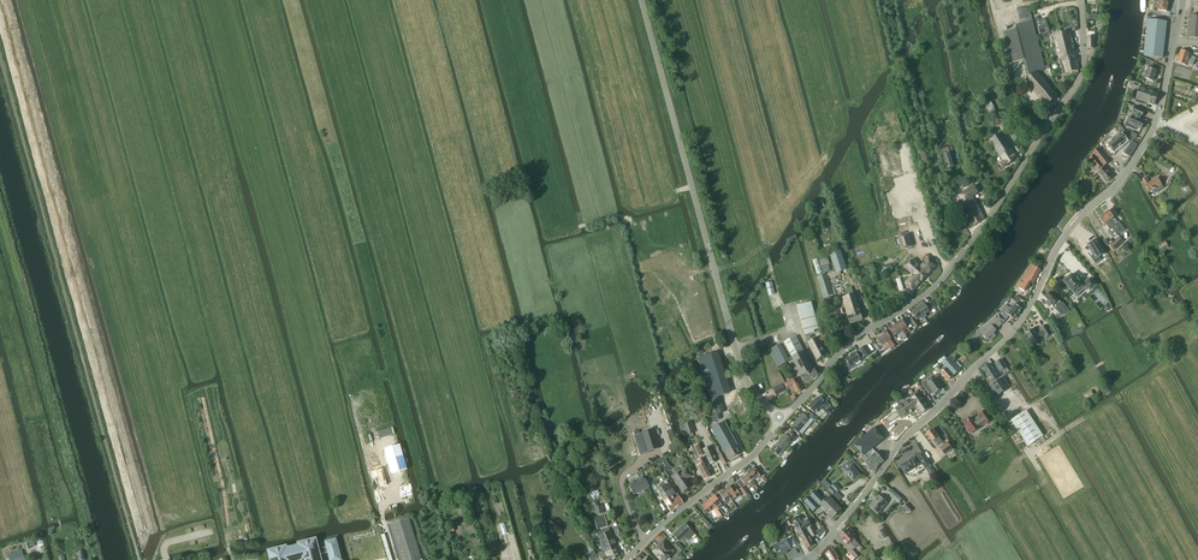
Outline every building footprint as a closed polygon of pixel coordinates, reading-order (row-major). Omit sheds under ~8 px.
[(1154,3),(1158,3),(1158,4),(1157,11),(1167,12),(1168,0),(1154,0),(1154,3)] [(1024,60),(1029,78),(1037,72),(1046,69),(1029,6),(1017,10),(1021,24),(1015,26),(1016,29),(1005,31),(1013,63),(1024,60)] [(1189,16),(1187,38),(1197,39),(1197,17),(1189,16)] [(1045,19),(1036,22),(1038,28),(1040,35),(1049,32),(1047,25),(1045,19)] [(1148,20),(1144,56),(1163,58),(1167,22),(1148,20)] [(1065,47),(1073,45),(1070,31),(1061,34),(1065,47)] [(1053,36),(1057,54),(1063,52),(1064,50),(1063,48),(1065,47),(1061,34),(1053,36)] [(1076,56),(1073,45),(1065,47),(1063,48),(1064,50),(1063,52),(1057,54),(1059,60),(1060,60),(1076,56)] [(1179,56),(1194,61),(1196,58),(1189,56),(1190,53),(1181,50),(1179,56)] [(1076,56),(1060,60),(1064,74),(1065,74),(1066,74),(1079,70),(1076,56)] [(1193,65),(1194,61),(1179,56),(1177,62),(1186,65),(1187,63),(1193,65)] [(1148,67),(1147,71),(1144,78),(1153,81),(1157,70),(1148,67)] [(1047,84),(1037,72),(1029,78),(1025,81),(1036,93),(1047,84)] [(1057,96),(1047,84),(1036,93),(1046,105),(1057,96)] [(1140,88),(1135,102),(1144,105),(1146,102),(1154,105),(1158,93),(1140,87),(1140,88)] [(999,118),(991,102),(985,105),(992,121),(999,118)] [(1140,120),(1144,111),(1135,106),(1132,114),(1133,114),(1131,116),(1129,116),(1125,126),(1135,131),(1136,128),(1141,130),(1145,122),(1140,120)] [(898,114),(885,117),(889,134),(903,130),(898,114)] [(1011,135),(1015,141),(1020,138),(1016,132),(1011,135)] [(1005,148),(1009,146),(1001,133),(990,140),(1000,155),(1006,151),(1005,148)] [(1108,144),(1104,147),(1111,157),(1115,154),(1113,151),(1114,151),(1119,146),(1120,147),(1122,145),(1121,145),(1126,141),(1120,134),(1116,137),(1115,136),(1111,139),(1112,140),(1108,144)] [(1131,141),(1124,153),(1130,157),(1138,145),(1131,141)] [(1017,157),(1009,146),(1005,148),(1006,151),(1000,155),(1003,161),(1000,164),(1003,168),(1008,165),(1008,164),(1017,157)] [(955,166),(948,147),(941,150),(947,169),(955,166)] [(1103,165),(1104,166),(1110,161),(1099,148),(1093,153),(1094,154),(1088,160),(1097,170),(1103,165)] [(1113,177),(1110,174),(1104,167),(1098,172),(1106,182),(1113,177)] [(968,174),(955,181),(957,186),(971,179),(968,174)] [(1149,192),(1152,190),(1154,194),(1164,188),(1162,185),(1158,178),(1149,183),(1146,177),(1142,180),(1145,185),(1149,192)] [(955,198),(964,216),(979,208),(973,197),(979,193),(974,186),(955,198)] [(919,187),(905,190),(908,203),(922,199),(919,187)] [(979,208),(964,216),(965,217),(971,228),(985,219),(979,208)] [(1109,210),(1104,214),(1109,222),(1113,227),(1115,230),(1116,230),(1119,233),(1124,229),(1119,222),(1118,222),(1117,222),(1116,224),(1113,219),(1114,218),(1109,210)] [(1104,214),(1099,217),(1104,225),(1106,224),(1110,230),(1113,227),(1109,222),(1104,214)] [(1110,230),(1108,231),(1112,238),(1113,237),(1117,234),(1118,234),(1115,230),(1113,227),(1110,230)] [(898,238),(901,250),(913,247),(909,235),(898,238)] [(1114,250),(1123,241),(1119,237),(1110,246),(1114,250)] [(1096,239),(1087,245),(1087,246),(1087,245),(1093,255),(1090,257),(1095,264),(1101,261),(1099,257),(1106,253),(1105,253),(1096,240),(1097,239),(1096,239)] [(1166,241),(1158,245),(1157,246),(1160,251),(1167,248),(1169,251),(1171,250),(1169,247),(1166,241)] [(841,251),(831,254),(836,272),(847,269),(841,251)] [(818,274),(822,273),(818,259),(813,260),(818,274)] [(905,268),(913,275),(917,271),(915,270),(919,265),(913,259),(905,268)] [(922,275),(925,278),(929,274),(936,266),(927,259),(920,266),(919,265),(915,270),(917,271),(913,275),(918,279),(922,275)] [(1031,282),(1033,283),(1041,270),(1032,265),(1024,277),(1023,277),(1021,280),(1022,281),(1018,287),(1025,291),(1031,282)] [(817,277),(824,299),(834,295),(828,274),(817,277)] [(1063,281),(1067,286),(1064,288),(1068,292),(1071,289),(1074,294),(1079,289),(1081,292),(1084,289),(1086,290),(1088,288),(1090,290),(1097,285),(1090,278),(1084,283),(1085,284),(1082,286),(1079,282),(1080,281),(1077,278),(1076,279),(1072,274),(1068,278),(1067,277),(1064,280),(1063,281)] [(914,290),(925,278),(922,275),(918,279),(913,275),(906,282),(914,290)] [(765,283),(768,296),(775,294),(772,282),(765,283)] [(1061,303),(1058,300),(1052,292),(1046,297),(1048,300),(1045,302),(1049,307),(1054,304),(1056,307),(1061,303)] [(854,294),(847,296),(842,298),(848,316),(847,316),(850,324),(863,319),(854,294)] [(928,304),(932,310),(937,306),(933,300),(928,304)] [(797,306),(805,335),(815,332),(814,330),(819,329),(812,302),(797,306)] [(1006,305),(1000,314),(1006,320),(1009,316),(1014,319),(1017,316),(1019,313),(1022,309),(1021,308),(1022,306),(1018,302),(1016,304),(1015,303),(1011,309),(1006,305)] [(1069,310),(1062,302),(1061,303),(1056,307),(1060,311),(1063,308),(1067,312),(1069,310)] [(927,316),(925,314),(929,311),(924,304),(918,308),(925,318),(927,316)] [(922,320),(925,318),(918,308),(912,313),(917,320),(921,317),(922,320)] [(997,325),(999,327),(1005,321),(999,314),(984,328),(986,331),(983,334),(990,342),(996,336),(993,333),(996,331),(993,328),(997,325)] [(914,318),(910,320),(916,328),(920,326),(914,318)] [(902,320),(897,323),(905,335),(910,331),(906,325),(904,322),(902,320)] [(889,329),(890,331),(894,337),(899,334),(901,336),(903,340),(907,337),(905,335),(897,323),(889,329)] [(1033,329),(1025,333),(1032,344),(1040,339),(1041,340),(1044,337),(1045,339),(1052,334),(1046,324),(1039,329),(1040,331),(1036,334),(1033,329)] [(890,331),(887,333),(886,331),(881,334),(890,346),(892,344),(889,340),(894,337),(890,331)] [(821,336),(818,337),(819,339),(820,341),(820,342),(827,339),(825,334),(821,336)] [(884,350),(890,346),(881,334),(876,338),(884,350)] [(778,368),(793,360),(805,382),(819,375),(815,368),(813,369),(804,351),(796,336),(769,351),(778,368)] [(820,341),(819,339),(818,337),(808,343),(817,360),(827,354),(820,342),(820,341)] [(862,349),(859,351),(864,358),(867,355),(871,352),(867,346),(862,349)] [(849,356),(845,359),(848,364),(847,365),(850,370),(856,366),(855,364),(862,360),(861,359),(864,358),(859,351),(857,353),(856,352),(852,354),(849,356)] [(715,352),(697,358),(698,362),(700,362),(709,393),(716,414),(720,413),(724,412),(719,396),(728,393),(726,387),(715,352)] [(942,373),(948,381),(954,376),(954,375),(960,370),(950,358),(943,364),(947,368),(942,373)] [(1003,374),(1001,371),(1007,367),(1001,359),(995,363),(996,365),(993,368),(990,364),(982,369),(988,376),(991,382),(1003,374)] [(1003,377),(990,386),(997,396),(1010,387),(1003,377)] [(936,378),(927,384),(925,381),(921,384),(930,394),(933,392),(935,394),(941,389),(939,386),(941,385),(936,378)] [(794,379),(788,382),(774,389),(776,395),(788,389),(787,389),(793,386),(797,393),(802,391),(798,383),(796,384),(794,379)] [(1092,390),(1084,395),(1087,401),(1095,396),(1092,390)] [(919,393),(912,398),(895,409),(901,417),(916,407),(917,410),(920,415),(930,408),(919,393)] [(826,401),(824,404),(817,398),(808,407),(815,413),(820,408),(825,412),(832,406),(826,401)] [(700,411),(699,413),(704,416),(708,409),(702,406),(700,410),(700,411)] [(973,417),(964,423),(967,428),(966,429),(966,431),(967,432),(968,432),(969,432),(970,432),(971,433),(980,428),(979,427),(985,423),(986,425),(992,420),(985,410),(979,415),(980,416),(974,419),(973,417)] [(1043,436),(1026,411),(1011,421),(1028,446),(1043,436)] [(803,412),(792,426),(794,428),(797,430),(799,431),(799,432),(810,419),(810,418),(803,412)] [(716,437),(729,430),(724,421),(711,428),(716,437)] [(695,433),(691,422),(682,425),(686,436),(695,433)] [(875,428),(859,441),(868,452),(872,448),(884,439),(882,437),(875,428)] [(657,436),(655,429),(639,434),(645,453),(661,448),(659,443),(656,436),(657,436)] [(933,429),(927,434),(932,441),(934,440),(938,445),(942,442),(933,429)] [(724,452),(737,445),(729,430),(716,437),(724,452)] [(797,438),(790,432),(787,435),(785,434),(776,446),(775,445),(772,449),(779,455),(781,451),(782,452),(791,441),(793,442),(797,438)] [(872,471),(872,470),(873,471),(877,469),(876,467),(877,466),(870,457),(870,458),(867,454),(866,453),(868,452),(859,441),(855,444),(864,455),(868,459),(865,462),(867,464),(865,466),(869,471),(871,470),(872,471)] [(947,442),(940,448),(945,455),(953,449),(947,442)] [(694,446),(699,457),(704,455),(699,443),(694,446)] [(741,453),(737,445),(724,452),(728,460),(741,453)] [(703,450),(710,464),(717,461),(710,446),(703,450)] [(868,452),(866,453),(867,454),(870,458),(870,457),(877,466),(883,461),(876,453),(874,451),(873,449),(872,449),(872,448),(868,452)] [(922,452),(917,456),(916,457),(916,456),(900,466),(905,473),(910,470),(911,471),(915,468),(916,467),(921,464),(920,463),(922,463),(925,468),(930,464),(922,452)] [(728,463),(723,453),(718,455),(723,465),(728,463)] [(387,457),(380,459),(384,474),(391,472),(387,457)] [(664,458),(659,462),(663,468),(668,464),(664,458)] [(698,461),(699,464),(696,466),(703,480),(712,476),(704,462),(702,458),(698,461)] [(845,471),(849,476),(848,476),(849,477),(848,478),(851,482),(852,480),(853,482),(860,476),(858,474),(862,471),(852,459),(848,462),(852,466),(845,471)] [(744,474),(753,486),(756,490),(758,488),(752,480),(757,477),(758,478),(762,474),(756,467),(752,470),(752,471),(751,469),(749,470),(744,474)] [(681,471),(673,477),(683,492),(691,486),(686,479),(691,476),(686,468),(681,471)] [(750,488),(753,486),(744,474),(739,478),(745,486),(747,484),(750,488)] [(376,476),(369,477),(373,493),(380,492),(376,476)] [(649,487),(643,476),(628,484),(634,495),(649,487)] [(828,489),(834,496),(841,489),(835,482),(828,489)] [(668,483),(657,490),(664,501),(671,512),(683,503),(679,496),(676,492),(674,493),(668,483)] [(411,484),(399,487),(401,492),(400,493),(401,498),(412,494),(411,489),(412,489),(411,484)] [(724,490),(732,501),(734,500),(732,496),(734,494),(737,498),(741,495),(736,488),(732,490),(729,486),(724,490)] [(743,486),(739,489),(745,497),(749,494),(743,486)] [(898,495),(890,488),(886,493),(894,500),(898,495)] [(730,503),(732,501),(724,490),(722,491),(722,490),(719,492),(719,493),(719,494),(720,495),(718,497),(724,505),(729,501),(730,503)] [(813,511),(820,505),(825,500),(816,491),(804,502),(813,511)] [(887,503),(879,495),(869,506),(878,513),(887,503)] [(720,509),(718,506),(720,504),(715,496),(710,500),(718,511),(720,509)] [(825,500),(820,505),(833,518),(842,510),(829,496),(825,500)] [(707,513),(713,509),(719,517),(721,516),(718,511),(710,500),(705,503),(704,503),(701,505),(707,513)] [(593,503),(596,515),(604,513),(601,504),(598,505),(597,502),(593,503)] [(913,510),(907,503),(903,506),(909,513),(913,510)] [(604,516),(594,518),(597,529),(607,527),(604,516)] [(809,519),(802,523),(799,516),(792,520),(807,548),(814,545),(809,535),(806,529),(812,526),(809,519)] [(390,523),(402,559),(419,559),(422,559),(409,518),(390,523)] [(704,518),(701,520),(707,527),(710,524),(704,519),(704,518)] [(695,534),(691,530),(685,523),(673,535),(679,541),(688,534),(691,537),(695,534)] [(812,526),(806,529),(809,535),(811,534),(812,538),(818,535),(813,526),(812,526)] [(859,544),(854,538),(855,537),(855,535),(853,533),(850,533),(847,529),(840,535),(848,543),(849,542),(855,548),(859,544)] [(882,529),(878,531),(882,539),(886,537),(882,529)] [(610,559),(613,559),(621,555),(617,547),(610,531),(596,537),(602,551),(603,554),(606,553),(610,559)] [(793,535),(789,537),(793,545),(797,543),(793,535)] [(318,555),(328,552),(330,559),(341,559),(336,539),(325,542),(327,547),(317,549),(315,540),(299,544),(300,546),(285,550),(285,547),(269,551),(271,559),(320,559),(318,555)] [(779,546),(775,548),(779,557),(784,554),(783,553),(786,552),(791,549),(786,539),(778,544),(779,546)] [(664,540),(659,545),(653,552),(657,556),(657,557),(660,559),(665,559),(669,556),(669,555),(673,551),(669,547),(670,547),(664,540)] [(684,549),(677,542),(673,545),(680,553),(684,549)] [(826,554),(830,559),(839,559),(838,558),(839,558),(833,549),(826,554)] [(858,556),(852,549),(846,555),(850,559),(854,559),(858,556)] [(606,553),(603,554),(602,551),(596,554),(593,550),(590,552),(591,555),(588,556),(590,559),(592,559),(599,556),(601,559),(602,559),(610,559),(606,553)]
